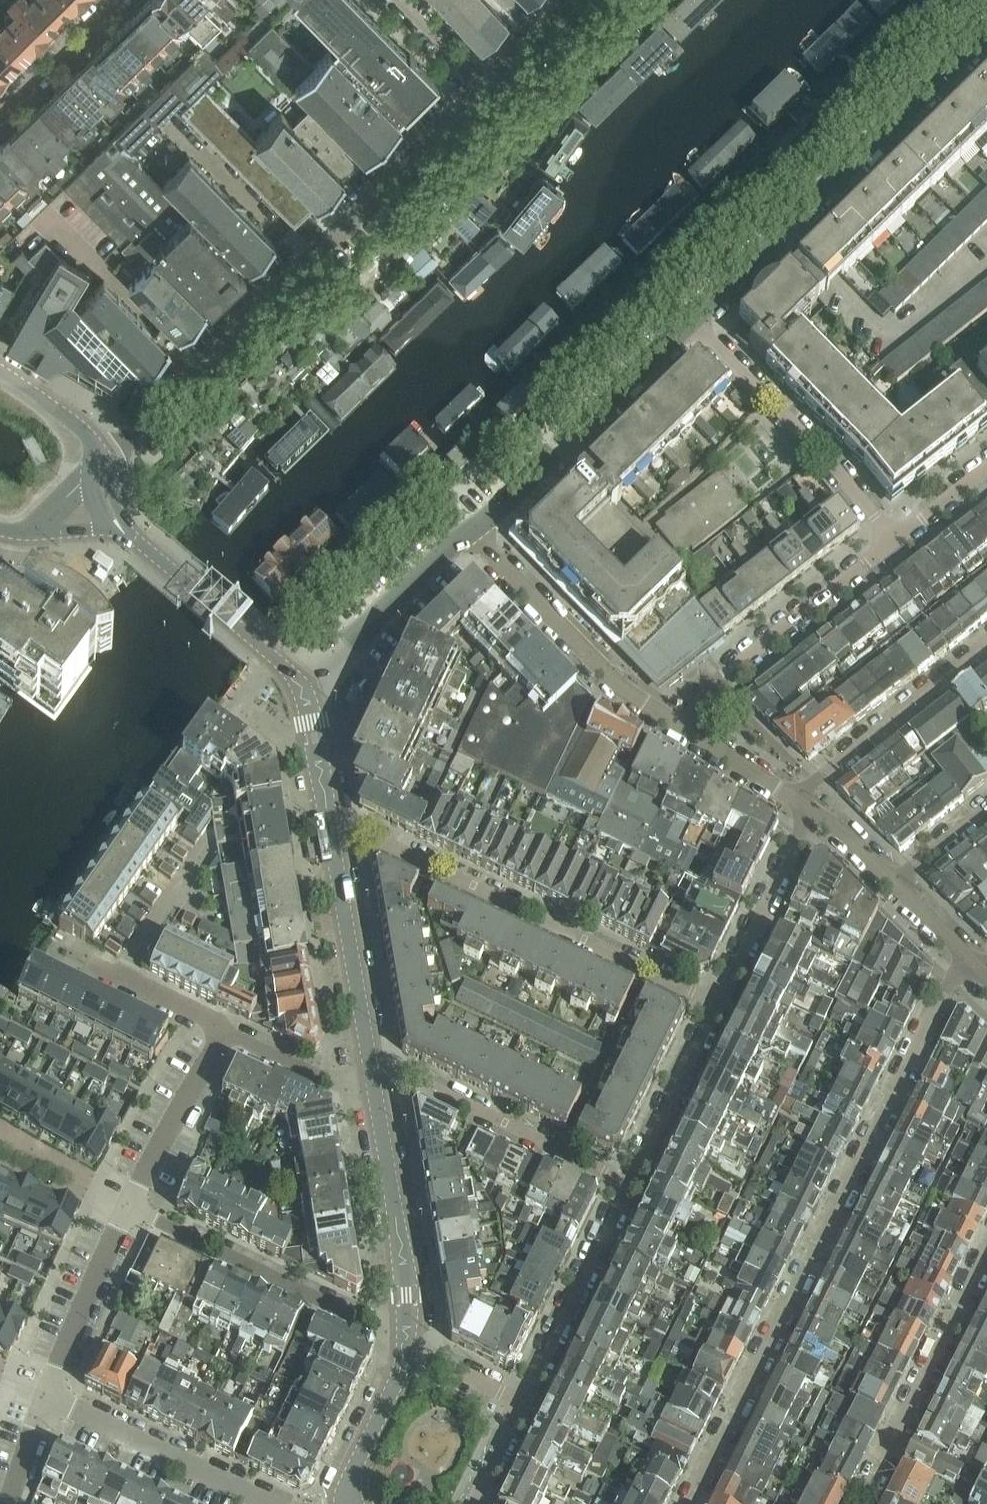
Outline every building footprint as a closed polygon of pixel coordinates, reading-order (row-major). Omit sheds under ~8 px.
[(36,45),(50,31),(20,0),(13,0),(9,4),(15,11),(9,17),(36,45)] [(50,31),(64,18),(47,0),(20,0),(50,31)] [(64,18),(78,4),(74,0),(47,0),(64,18)] [(137,13),(173,50),(180,43),(172,36),(179,29),(178,28),(151,0),(137,13)] [(178,28),(186,20),(203,37),(211,29),(183,0),(151,0),(178,28)] [(211,29),(221,19),(203,2),(205,0),(183,0),(211,29)] [(227,13),(235,5),(229,0),(213,0),(227,13)] [(271,8),(280,0),(264,0),(271,8)] [(294,0),(343,50),(337,56),(401,119),(407,114),(409,116),(439,87),(440,88),(442,86),(358,0),(294,0)] [(446,5),(470,30),(479,39),(481,41),(506,16),(523,0),(441,0),(446,5)] [(682,38),(721,0),(680,0),(662,18),(682,38)] [(882,16),(898,0),(866,0),(882,16)] [(803,56),(820,74),(875,20),(858,3),(803,56)] [(137,13),(123,27),(151,56),(159,49),(166,56),(173,50),(137,13)] [(22,59),(36,45),(9,17),(1,25),(0,24),(0,37),(22,59)] [(261,18),(245,33),(253,41),(268,26),(261,18)] [(609,21),(601,29),(610,38),(618,30),(609,21)] [(253,41),(249,44),(293,89),(297,85),(315,104),(366,154),(401,119),(337,56),(331,49),(314,66),(272,22),(268,26),(253,41)] [(626,59),(639,73),(676,38),(662,24),(626,59)] [(123,27),(109,41),(145,77),(152,71),(144,63),(151,56),(123,27)] [(245,32),(230,48),(238,56),(249,44),(253,41),(245,33),(245,32)] [(7,73),(22,59),(0,37),(0,66),(7,73)] [(109,41),(95,54),(124,83),(131,76),(138,84),(145,77),(109,41)] [(230,48),(216,60),(224,69),(238,56),(230,48)] [(203,50),(87,163),(107,184),(105,186),(93,197),(130,233),(132,236),(156,260),(206,311),(249,269),(194,213),(190,217),(129,154),(185,98),(189,102),(206,86),(223,70),(203,50)] [(188,52),(181,58),(187,64),(194,58),(188,52)] [(95,54),(81,68),(117,105),(123,98),(116,91),(124,83),(95,54)] [(181,58),(168,72),(174,78),(187,64),(181,58)] [(581,106),(598,123),(640,82),(623,65),(581,106)] [(81,68),(67,82),(95,111),(103,104),(110,112),(117,105),(81,68)] [(558,78),(568,90),(576,83),(565,71),(558,78)] [(749,112),(767,131),(804,94),(786,75),(749,112)] [(973,89),(967,95),(960,102),(812,247),(800,260),(802,262),(800,264),(793,272),(817,298),(818,298),(817,297),(825,290),(827,291),(829,290),(842,277),(986,134),(986,76),(973,89)] [(67,82),(53,95),(89,132),(96,126),(88,118),(95,111),(67,82)] [(544,91),(555,101),(563,93),(552,83),(544,91)] [(189,102),(182,109),(295,224),(318,201),(300,182),(256,138),(257,137),(206,86),(189,102)] [(53,95),(38,110),(67,139),(75,131),(83,139),(89,132),(53,95)] [(140,100),(126,113),(132,119),(146,106),(140,100)] [(315,104),(294,125),(344,176),(366,154),(315,104)] [(38,110),(24,124),(60,161),(68,153),(60,146),(67,139),(38,110)] [(539,163),(557,175),(592,124),(574,111),(539,163)] [(257,137),(256,138),(300,182),(318,201),(344,176),(294,125),(282,113),(257,137)] [(119,119),(112,126),(118,132),(125,125),(119,119)] [(682,185),(697,200),(761,138),(746,122),(682,185)] [(24,124),(11,137),(38,165),(43,160),(46,157),(55,166),(60,161),(24,124)] [(103,135),(98,140),(100,141),(104,146),(109,141),(103,135)] [(0,147),(0,154),(32,187),(40,180),(31,172),(38,165),(11,137),(0,147)] [(100,141),(85,155),(90,160),(104,146),(100,141)] [(10,194),(18,186),(26,194),(32,187),(0,154),(0,183),(10,194)] [(189,160),(165,184),(194,213),(249,269),(250,269),(274,245),(189,160)] [(76,174),(64,186),(120,243),(129,234),(130,233),(93,197),(105,186),(85,165),(76,174)] [(70,168),(56,182),(62,188),(64,186),(76,174),(70,168)] [(501,225),(523,244),(564,191),(542,172),(501,225)] [(56,182),(49,189),(55,195),(61,188),(56,182)] [(5,215),(11,208),(4,200),(10,194),(0,183),(0,210),(5,215)] [(622,239),(639,256),(692,204),(675,186),(622,239)] [(461,204),(483,223),(496,208),(473,189),(461,204)] [(986,217),(986,200),(982,195),(974,203),(986,217)] [(42,196),(28,210),(34,216),(48,202),(42,196)] [(982,229),(986,224),(986,217),(974,203),(965,212),(982,229)] [(451,220),(469,238),(479,227),(461,210),(451,220)] [(33,217),(27,211),(18,219),(25,225),(33,217)] [(956,221),(973,238),(982,229),(965,212),(956,221)] [(948,229),(964,246),(973,238),(956,221),(948,229)] [(964,246),(948,229),(939,238),(956,255),(964,246)] [(451,279),(469,297),(517,249),(500,231),(451,279)] [(939,238),(930,246),(947,263),(956,255),(939,238)] [(47,275),(7,342),(108,402),(111,404),(117,398),(118,398),(144,373),(78,307),(80,306),(72,298),(84,279),(89,271),(60,253),(60,254),(46,240),(29,257),(35,263),(47,275)] [(557,292),(574,310),(622,263),(605,245),(557,292)] [(930,246),(921,255),(938,272),(947,263),(930,246)] [(22,250),(14,258),(26,271),(35,263),(29,257),(22,250)] [(411,264),(419,273),(432,261),(424,252),(411,264)] [(921,255),(913,263),(930,280),(938,272),(921,255)] [(156,260),(130,285),(181,336),(206,311),(156,260)] [(904,272),(921,289),(930,280),(913,263),(904,272)] [(817,298),(793,272),(790,269),(777,282),(772,283),(767,285),(763,287),(759,290),(756,294),(753,298),(751,303),(750,308),(739,319),(746,327),(735,340),(752,353),(753,352),(768,364),(765,367),(864,467),(891,503),(942,462),(986,427),(986,422),(958,388),(912,424),(904,431),(900,427),(901,426),(808,332),(797,321),(818,301),(816,298),(817,299),(817,298)] [(904,272),(895,280),(912,297),(921,289),(904,272)] [(380,337),(397,355),(457,296),(440,278),(380,337)] [(895,280),(887,289),(904,306),(912,297),(895,280)] [(80,306),(78,307),(144,373),(170,347),(105,281),(80,306)] [(979,288),(986,299),(986,282),(979,288)] [(667,291),(659,284),(652,291),(660,298),(667,291)] [(979,288),(969,296),(984,315),(986,312),(986,299),(979,288)] [(904,306),(887,289),(878,297),(895,314),(904,306)] [(8,301),(0,296),(0,315),(8,301)] [(984,315),(969,296),(959,304),(974,323),(984,315)] [(366,322),(372,328),(379,322),(382,325),(392,315),(377,300),(363,313),(369,319),(368,320),(366,322)] [(974,323),(959,304),(949,312),(964,330),(974,323)] [(493,358),(510,375),(562,324),(545,307),(493,358)] [(964,330),(949,312),(939,319),(954,338),(964,330)] [(357,317),(349,325),(360,336),(363,334),(364,335),(372,328),(366,322),(368,320),(362,314),(362,313),(357,317)] [(954,338),(939,319),(930,327),(944,346),(954,338)] [(944,346),(930,327),(920,335),(935,354),(944,346)] [(935,354),(920,335),(910,343),(925,361),(935,354)] [(925,361),(910,343),(900,350),(915,369),(925,361)] [(321,401),(342,423),(398,367),(377,346),(321,401)] [(915,369),(900,350),(890,358),(905,377),(915,369)] [(281,364),(289,373),(296,366),(287,357),(281,364)] [(905,377),(890,358),(880,366),(895,385),(905,377)] [(986,422),(986,363),(977,371),(967,358),(950,372),(961,385),(958,388),(986,422)] [(722,637),(699,608),(683,587),(685,585),(611,509),(621,499),(618,495),(630,483),(650,503),(655,498),(636,478),(661,453),(680,473),(686,468),(667,448),(692,423),(711,443),(717,438),(698,417),(726,389),(697,359),(587,466),(588,467),(579,476),(578,475),(518,533),(518,540),(618,643),(621,643),(621,646),(659,686),(722,637)] [(436,421),(447,432),(483,396),(472,385),(436,421)] [(497,412),(509,425),(533,402),(520,389),(497,412)] [(730,399),(740,409),(746,404),(736,393),(730,399)] [(264,466),(279,480),(328,429),(314,415),(264,466)] [(222,446),(236,460),(257,434),(245,423),(234,434),(233,435),(222,446)] [(380,457),(400,478),(432,447),(412,426),(380,457)] [(446,461),(460,474),(470,465),(456,451),(446,461)] [(338,513),(354,530),(398,487),(381,471),(338,513)] [(212,519),(229,533),(270,487),(253,472),(212,519)] [(655,527),(680,558),(691,549),(692,552),(748,509),(720,473),(665,516),(667,519),(655,527)] [(799,495),(807,506),(814,501),(805,490),(799,495)] [(807,506),(816,517),(819,514),(842,543),(859,529),(837,501),(822,512),(814,501),(807,506)] [(975,519),(986,535),(986,509),(975,519)] [(802,528),(824,556),(842,543),(819,514),(816,517),(802,528)] [(765,522),(774,533),(780,528),(771,517),(765,522)] [(254,580),(274,601),(338,539),(319,519),(309,528),(306,525),(300,531),(302,534),(288,548),(284,544),(272,557),(275,561),(272,564),(269,561),(263,567),(265,569),(254,580)] [(980,557),(984,562),(986,559),(986,535),(975,519),(959,531),(980,557)] [(780,528),(774,533),(782,544),(785,541),(807,569),(824,556),(802,528),(788,539),(780,528)] [(959,531),(944,543),(964,569),(980,557),(959,531)] [(768,554),(790,583),(807,569),(785,541),(782,544),(768,554)] [(731,548),(740,559),(746,554),(737,543),(731,548)] [(928,556),(949,581),(964,569),(944,543),(928,556)] [(360,545),(351,555),(351,559),(358,567),(370,555),(360,545)] [(746,554),(740,559),(748,570),(752,567),(774,596),(790,583),(768,554),(754,565),(746,554)] [(912,568),(939,602),(953,590),(947,582),(949,581),(928,556),(912,568)] [(752,567),(748,570),(734,581),(756,610),(774,596),(752,567)] [(897,580),(924,613),(939,602),(912,568),(897,580)] [(697,575),(705,586),(712,581),(703,570),(697,575)] [(469,581),(444,606),(461,625),(460,626),(463,629),(464,628),(492,600),(474,581),(472,579),(469,581)] [(881,593),(908,626),(924,613),(897,580),(881,593)] [(717,594),(739,623),(756,610),(734,581),(720,592),(712,581),(705,586),(714,597),(717,594)] [(982,626),(986,622),(986,598),(980,589),(973,581),(957,594),(982,626)] [(908,626),(881,593),(865,605),(892,638),(908,626)] [(717,594),(714,597),(699,608),(722,637),(739,623),(717,594)] [(941,606),(967,638),(982,626),(957,594),(941,606)] [(492,600),(464,628),(473,638),(470,642),(502,675),(535,644),(492,600)] [(37,703),(54,716),(88,669),(96,660),(113,656),(111,653),(104,642),(101,638),(95,632),(85,624),(78,619),(77,618),(71,614),(64,611),(57,608),(50,606),(40,603),(34,602),(27,602),(23,608),(45,624),(41,635),(35,631),(0,605),(0,676),(37,703)] [(293,603),(286,611),(288,613),(290,615),(299,624),(303,620),(306,617),(298,608),(295,606),(293,603)] [(850,617),(877,651),(892,638),(865,605),(850,617)] [(414,635),(412,639),(435,649),(460,626),(461,625),(444,606),(433,617),(430,620),(414,635)] [(926,618),(933,626),(952,650),(967,638),(941,606),(926,618)] [(850,617),(835,629),(861,663),(877,651),(850,617)] [(917,639),(936,662),(952,650),(933,626),(917,639)] [(861,663),(835,629),(819,642),(840,667),(837,670),(843,677),(861,663)] [(405,650),(401,659),(462,688),(466,680),(451,673),(457,660),(435,649),(412,639),(412,638),(411,638),(405,650)] [(901,651),(920,675),(936,662),(917,639),(901,651)] [(819,642),(802,655),(823,680),(837,670),(840,667),(819,642)] [(535,644),(502,675),(515,688),(503,700),(517,714),(528,704),(543,720),(577,687),(535,644)] [(920,675),(901,651),(886,663),(905,687),(920,675)] [(802,655),(787,666),(800,683),(803,680),(811,690),(823,680),(802,655)] [(397,667),(391,678),(438,700),(443,689),(458,696),(462,688),(401,659),(397,667)] [(870,676),(889,699),(905,687),(886,663),(870,676)] [(792,689),(799,699),(811,690),(803,680),(800,683),(787,666),(773,678),(786,693),(792,689)] [(947,780),(965,802),(986,784),(986,759),(968,736),(979,728),(983,733),(986,729),(986,672),(974,682),(972,684),(958,695),(955,697),(910,732),(929,756),(938,768),(947,780)] [(854,688),(873,712),(889,699),(870,676),(854,688)] [(386,690),(382,698),(443,727),(448,730),(452,722),(432,712),(438,700),(391,678),(386,690)] [(786,693),(773,678),(758,689),(771,705),(778,700),(786,709),(799,699),(792,689),(786,693)] [(490,687),(457,756),(473,764),(545,798),(590,702),(589,700),(577,687),(543,720),(528,704),(517,714),(503,700),(490,687)] [(873,712),(854,688),(838,701),(856,725),(872,712),(873,712)] [(745,699),(780,733),(795,721),(786,709),(778,700),(771,705),(758,689),(745,699)] [(832,716),(794,747),(798,751),(799,749),(809,761),(837,741),(839,739),(838,739),(839,739),(856,725),(838,701),(831,692),(813,707),(819,716),(827,710),(832,716)] [(472,693),(462,712),(469,716),(479,696),(472,693)] [(378,706),(372,718),(418,740),(424,728),(439,736),(443,727),(382,698),(378,706)] [(590,702),(545,798),(590,819),(593,815),(602,819),(623,777),(642,737),(643,735),(627,725),(595,705),(591,702),(590,702)] [(780,733),(794,747),(832,716),(827,710),(819,716),(813,707),(795,721),(780,733)] [(462,712),(453,732),(460,736),(469,716),(462,712)] [(145,797),(178,822),(185,828),(205,800),(189,788),(203,768),(221,781),(224,778),(246,746),(203,715),(163,770),(145,797)] [(367,729),(363,737),(424,767),(433,771),(436,764),(413,752),(418,740),(372,718),(367,729)] [(453,732),(443,752),(450,756),(460,736),(453,732)] [(900,767),(905,773),(906,774),(929,756),(910,732),(885,753),(897,769),(900,767)] [(356,753),(353,758),(363,763),(399,779),(405,768),(419,775),(424,767),(363,737),(359,746),(356,753)] [(600,824),(595,834),(610,841),(618,845),(623,847),(634,852),(641,856),(655,829),(687,764),(685,763),(686,761),(687,759),(653,737),(652,739),(651,740),(650,742),(642,737),(623,777),(602,819),(600,824)] [(224,778),(233,784),(275,777),(273,765),(246,746),(224,778)] [(443,752),(433,771),(441,775),(450,756),(443,752)] [(885,753),(870,765),(882,780),(886,778),(890,784),(905,773),(900,767),(897,769),(885,753)] [(457,756),(450,772),(466,779),(473,764),(457,756)] [(362,776),(358,784),(368,790),(397,803),(401,805),(411,785),(399,779),(363,763),(358,775),(362,776)] [(655,829),(641,856),(650,860),(670,870),(684,843),(715,782),(710,778),(711,777),(711,775),(710,772),(705,769),(705,767),(702,766),(700,766),(694,764),(691,764),(690,765),(690,766),(687,764),(655,829)] [(869,795),(872,799),(890,784),(886,778),(882,780),(870,765),(855,776),(867,792),(865,794),(867,797),(869,795)] [(433,771),(424,791),(431,794),(441,775),(433,771)] [(867,792),(855,776),(838,790),(868,820),(877,813),(866,803),(872,799),(869,795),(867,797),(865,794),(867,792)] [(275,777),(233,784),(236,806),(279,799),(275,777)] [(930,793),(948,815),(965,802),(947,780),(930,793)] [(684,843),(670,870),(674,872),(680,875),(692,852),(697,854),(709,828),(724,836),(731,822),(731,823),(742,799),(715,782),(684,843)] [(361,804),(359,808),(363,810),(377,816),(381,818),(385,820),(388,822),(397,803),(368,790),(361,804)] [(424,791),(414,811),(421,815),(431,794),(424,791)] [(426,817),(417,836),(434,844),(453,805),(451,804),(454,798),(442,792),(439,798),(437,797),(436,797),(426,817)] [(453,805),(434,844),(451,852),(470,813),(475,802),(459,793),(453,805)] [(930,793),(917,803),(922,811),(920,812),(933,828),(948,815),(930,793)] [(178,822),(145,797),(132,816),(165,840),(178,822)] [(236,806),(246,864),(289,859),(279,799),(236,806)] [(720,843),(713,857),(753,876),(776,827),(774,820),(742,799),(731,823),(731,822),(724,836),(720,843)] [(231,800),(211,803),(212,810),(220,809),(232,807),(231,800)] [(401,805),(397,803),(388,822),(417,836),(426,817),(421,815),(401,805)] [(917,803),(899,817),(905,826),(917,840),(933,828),(920,812),(922,811),(917,803)] [(470,813),(451,852),(467,860),(491,811),(485,808),(480,818),(470,813)] [(905,826),(899,817),(890,808),(880,816),(881,817),(872,825),(901,853),(917,840),(905,826)] [(491,811),(467,860),(484,869),(503,829),(506,824),(508,819),(491,811)] [(132,816),(120,833),(153,857),(165,840),(132,816)] [(590,819),(586,829),(595,834),(600,824),(590,819)] [(503,829),(484,869),(500,877),(519,837),(525,827),(518,824),(516,828),(513,834),(503,829)] [(519,837),(500,877),(501,877),(518,885),(537,846),(526,841),(531,830),(525,827),(519,837)] [(200,839),(188,830),(183,838),(195,846),(200,839)] [(120,833),(108,850),(141,874),(153,857),(120,833)] [(986,867),(986,834),(970,847),(983,864),(984,863),(986,867)] [(610,841),(605,850),(613,854),(618,845),(610,841)] [(618,845),(613,854),(619,856),(623,847),(618,845)] [(537,846),(518,885),(534,893),(553,854),(537,846)] [(171,855),(183,863),(188,856),(176,847),(171,855)] [(986,873),(986,867),(984,863),(983,864),(970,847),(954,860),(967,876),(964,878),(967,882),(971,878),(984,893),(986,890),(986,876),(986,874),(986,873)] [(95,867),(129,891),(141,874),(108,850),(95,867)] [(569,862),(550,901),(567,909),(591,859),(574,851),(569,862)] [(634,852),(629,862),(646,869),(650,860),(641,856),(634,852)] [(553,854),(534,893),(550,901),(569,862),(553,854)] [(219,857),(208,872),(221,870),(219,857)] [(713,857),(700,885),(711,890),(712,887),(741,901),(753,876),(713,857)] [(221,871),(227,908),(296,897),(289,859),(246,864),(246,866),(221,871)] [(591,859),(567,909),(583,917),(602,877),(601,877),(606,866),(591,859)] [(801,926),(807,913),(811,905),(830,867),(822,859),(814,860),(802,885),(783,923),(784,924),(781,930),(796,937),(801,926)] [(943,896),(964,878),(967,876),(954,860),(928,880),(943,896)] [(403,1051),(565,1130),(579,1100),(434,1030),(429,1041),(422,1037),(421,1031),(432,1029),(415,922),(403,924),(397,889),(411,896),(418,881),(378,861),(371,866),(372,866),(403,1051)] [(159,872),(171,880),(176,873),(164,865),(159,872)] [(129,891),(95,867),(83,884),(118,908),(129,891)] [(811,905),(830,915),(846,882),(830,867),(811,905)] [(674,872),(668,885),(678,890),(684,877),(680,875),(674,872)] [(602,877),(583,917),(599,924),(618,885),(602,877)] [(678,890),(677,891),(689,897),(732,918),(739,904),(711,890),(700,885),(684,877),(678,890)] [(618,885),(599,924),(615,932),(638,886),(622,878),(619,886),(618,885)] [(964,878),(943,896),(959,912),(979,896),(984,893),(971,878),(967,882),(964,878)] [(638,886),(615,932),(632,941),(651,901),(641,896),(644,889),(647,882),(641,879),(638,886)] [(846,882),(830,915),(827,922),(845,931),(861,897),(860,897),(846,882)] [(71,901),(106,925),(118,908),(83,884),(71,901)] [(458,937),(620,1015),(634,986),(436,890),(429,905),(446,913),(441,924),(449,928),(442,944),(456,941),(458,937)] [(140,899),(153,907),(158,900),(145,891),(140,899)] [(979,896),(959,912),(986,940),(986,907),(979,896)] [(261,945),(264,964),(306,956),(296,897),(227,908),(232,936),(234,949),(245,947),(261,945)] [(689,897),(685,905),(696,911),(693,917),(725,932),(732,918),(689,897)] [(842,936),(862,945),(877,915),(878,914),(877,913),(876,913),(861,898),(862,898),(861,897),(860,897),(861,897),(845,931),(842,936)] [(106,925),(71,901),(59,919),(63,922),(60,928),(59,929),(84,941),(85,940),(84,940),(85,938),(93,943),(106,925)] [(651,901),(632,941),(649,949),(656,934),(668,910),(651,901)] [(128,916),(141,924),(146,917),(133,909),(128,916)] [(807,913),(801,926),(812,931),(819,918),(807,913)] [(181,924),(192,929),(197,919),(186,914),(181,924)] [(877,915),(862,945),(838,994),(859,1005),(874,976),(866,972),(888,924),(878,914),(877,915)] [(678,918),(675,925),(718,947),(725,932),(693,917),(690,924),(678,918)] [(235,956),(234,949),(232,936),(203,922),(198,932),(218,942),(216,946),(235,956)] [(888,924),(866,972),(874,976),(859,1005),(868,1010),(880,985),(903,940),(888,924)] [(675,925),(671,934),(682,939),(679,946),(711,961),(718,947),(675,925)] [(116,933),(129,941),(134,934),(122,926),(116,933)] [(770,950),(827,978),(831,970),(818,963),(817,960),(821,952),(811,947),(778,933),(770,950)] [(656,934),(649,949),(652,950),(699,973),(706,971),(711,961),(679,946),(669,941),(659,936),(656,934)] [(150,972),(167,980),(184,944),(167,936),(165,940),(164,939),(163,938),(147,961),(148,961),(153,965),(150,972)] [(824,947),(834,952),(839,941),(829,936),(824,947)] [(892,1008),(918,955),(903,940),(880,985),(890,991),(884,1004),(892,1008)] [(105,950),(117,958),(122,951),(110,943),(105,950)] [(201,952),(184,944),(167,980),(183,988),(201,952)] [(440,947),(452,986),(461,983),(449,944),(440,947)] [(235,956),(237,968),(247,966),(248,966),(245,947),(234,949),(235,956)] [(770,950),(762,968),(793,984),(807,990),(811,981),(823,987),(827,978),(770,950)] [(183,988),(199,996),(217,960),(201,952),(183,988)] [(934,969),(918,955),(892,1008),(890,1012),(876,1006),(874,1012),(887,1019),(904,1029),(934,969)] [(273,982),(309,976),(306,956),(264,964),(260,964),(262,974),(265,973),(266,984),(273,983),(273,982)] [(217,960),(199,996),(216,1004),(229,978),(234,968),(217,960)] [(36,961),(30,974),(28,973),(29,972),(28,972),(15,990),(16,991),(16,990),(20,993),(18,997),(38,1007),(56,971),(36,961)] [(237,968),(234,968),(229,978),(230,979),(217,1005),(249,1020),(250,1017),(257,1005),(250,1001),(252,997),(255,991),(247,987),(250,981),(247,966),(237,968)] [(762,968),(752,986),(792,1006),(797,997),(789,993),(793,984),(762,968)] [(57,1016),(75,980),(56,971),(38,1007),(57,1016)] [(252,997),(250,1001),(257,1005),(267,1003),(312,995),(309,976),(273,982),(273,983),(274,993),(252,997)] [(57,1016),(76,1025),(93,989),(75,980),(57,1016)] [(456,1003),(470,1009),(480,988),(467,981),(456,1003)] [(792,1006),(752,986),(744,1003),(776,1019),(781,1009),(789,1013),(792,1006)] [(470,1009),(504,1026),(514,1005),(480,988),(470,1009)] [(95,1034),(112,998),(93,989),(76,1025),(95,1034)] [(629,1029),(669,1048),(684,1016),(682,1009),(647,992),(629,1029)] [(267,1003),(257,1005),(250,1017),(279,1012),(280,1020),(284,1020),(315,1014),(312,995),(267,1003)] [(113,1043),(131,1007),(112,998),(95,1034),(113,1043)] [(744,1003),(735,1022),(791,1050),(807,1058),(813,1046),(785,1032),(789,1025),(776,1019),(744,1003)] [(504,1026),(540,1043),(550,1022),(514,1005),(504,1026)] [(131,1007),(113,1043),(132,1053),(150,1017),(131,1007)] [(5,1008),(1,1015),(12,1021),(16,1014),(5,1008)] [(957,1081),(965,1085),(957,1101),(973,1109),(986,1082),(986,1033),(964,1010),(957,1011),(941,1043),(930,1066),(958,1079),(957,1081)] [(864,1034),(894,1049),(902,1034),(856,1011),(853,1017),(869,1024),(864,1034)] [(315,1014),(284,1020),(287,1039),(297,1044),(297,1045),(301,1047),(301,1046),(315,1053),(321,1046),(315,1014)] [(150,1017),(132,1053),(151,1062),(153,1057),(154,1058),(155,1059),(168,1041),(167,1040),(167,1041),(162,1038),(168,1026),(150,1017)] [(540,1043),(576,1061),(586,1040),(550,1022),(540,1043)] [(735,1022),(727,1039),(758,1055),(763,1057),(773,1054),(785,1061),(791,1050),(735,1022)] [(264,1026),(263,1027),(273,1032),(277,1024),(264,1026)] [(34,1033),(46,1039),(50,1031),(38,1025),(34,1033)] [(17,1041),(21,1032),(10,1027),(6,1036),(17,1041)] [(629,1029),(612,1064),(652,1084),(669,1048),(629,1029)] [(60,1036),(50,1031),(46,1039),(56,1044),(60,1036)] [(856,1050),(886,1065),(894,1049),(864,1034),(858,1031),(855,1036),(862,1039),(856,1050)] [(27,1047),(32,1038),(21,1032),(17,1041),(27,1047)] [(815,1051),(822,1054),(830,1037),(823,1034),(815,1051)] [(717,1059),(759,1080),(763,1071),(752,1066),(758,1055),(727,1039),(717,1059)] [(586,1040),(576,1061),(595,1070),(605,1049),(586,1040)] [(845,1054),(840,1063),(878,1082),(886,1065),(856,1050),(840,1042),(836,1049),(845,1054)] [(72,1052),(83,1058),(87,1050),(75,1045),(72,1052)] [(55,1061),(60,1052),(49,1047),(44,1055),(55,1061)] [(97,1056),(87,1050),(83,1058),(93,1063),(97,1056)] [(807,1067),(815,1071),(823,1055),(822,1054),(815,1051),(807,1067)] [(66,1067),(70,1058),(60,1052),(55,1061),(66,1067)] [(717,1059),(709,1076),(750,1097),(759,1080),(717,1059)] [(230,1105),(236,1109),(256,1068),(239,1060),(238,1060),(223,1093),(233,1097),(230,1105)] [(827,1077),(870,1098),(878,1082),(840,1063),(835,1061),(827,1077)] [(2,1110),(23,1073),(5,1062),(0,1070),(0,1109),(2,1110)] [(109,1071),(120,1077),(124,1069),(112,1063),(109,1071)] [(594,1100),(634,1119),(652,1084),(612,1064),(594,1100)] [(958,1079),(930,1066),(921,1084),(949,1097),(957,1081),(958,1079)] [(93,1081),(98,1072),(87,1067),(83,1075),(93,1081)] [(815,1071),(807,1067),(799,1084),(807,1088),(815,1071)] [(273,1077),(256,1068),(236,1109),(245,1112),(248,1105),(257,1110),(273,1077)] [(134,1075),(124,1069),(120,1077),(130,1082),(134,1075)] [(781,1091),(789,1095),(798,1075),(790,1071),(781,1091)] [(104,1086),(109,1078),(98,1072),(93,1081),(104,1086)] [(21,1121),(40,1088),(22,1078),(24,1073),(23,1073),(2,1110),(21,1121)] [(699,1095),(761,1125),(765,1117),(759,1115),(761,1110),(747,1103),(750,1097),(709,1076),(699,1095)] [(291,1085),(273,1077),(257,1110),(254,1117),(261,1120),(264,1119),(272,1122),(274,1118),(277,1112),(291,1085)] [(818,1094),(821,1095),(861,1115),(870,1098),(827,1077),(818,1094)] [(123,1096),(128,1088),(117,1082),(113,1091),(123,1096)] [(973,1109),(967,1121),(984,1129),(986,1122),(986,1082),(973,1109)] [(331,1105),(291,1085),(277,1112),(274,1118),(272,1122),(274,1123),(277,1117),(284,1120),(287,1117),(289,1113),(295,1116),(331,1109),(331,1105)] [(40,1088),(21,1121),(40,1132),(59,1098),(40,1088)] [(942,1121),(955,1127),(960,1117),(963,1118),(966,1112),(950,1105),(919,1089),(911,1105),(942,1121)] [(781,1111),(782,1109),(787,1098),(789,1095),(781,1091),(780,1090),(772,1106),(781,1111)] [(699,1095),(691,1113),(721,1128),(725,1119),(756,1134),(761,1125),(699,1095)] [(821,1095),(813,1111),(853,1131),(861,1115),(821,1095)] [(40,1132),(59,1142),(77,1109),(59,1098),(40,1132)] [(813,1111),(787,1098),(782,1109),(815,1126),(812,1132),(844,1148),(853,1131),(813,1111)] [(634,1119),(594,1100),(577,1136),(612,1153),(619,1151),(634,1119)] [(440,1136),(461,1147),(470,1129),(419,1104),(412,1109),(415,1124),(440,1136)] [(902,1122),(951,1147),(960,1129),(955,1127),(942,1121),(911,1105),(902,1122)] [(95,1119),(77,1109),(59,1142),(77,1153),(101,1111),(100,1111),(95,1119)] [(287,1117),(284,1120),(288,1127),(290,1135),(335,1128),(331,1109),(295,1116),(289,1113),(287,1117)] [(77,1153),(97,1164),(106,1148),(108,1149),(117,1134),(115,1133),(121,1123),(101,1111),(77,1153)] [(682,1131),(730,1154),(733,1148),(757,1160),(762,1149),(721,1128),(691,1113),(682,1131)] [(894,1138),(925,1154),(926,1152),(933,1156),(937,1149),(947,1154),(951,1147),(902,1122),(894,1138)] [(446,1171),(440,1136),(415,1124),(423,1174),(446,1171)] [(807,1142),(804,1148),(836,1165),(844,1148),(812,1132),(798,1125),(793,1134),(807,1142)] [(291,1143),(293,1154),(301,1153),(338,1147),(335,1128),(290,1135),(291,1143)] [(473,1164),(484,1169),(498,1142),(470,1129),(461,1147),(457,1154),(460,1168),(468,1167),(472,1166),(473,1164)] [(682,1131),(674,1148),(704,1162),(708,1155),(737,1169),(742,1160),(730,1154),(682,1131)] [(776,1135),(770,1150),(779,1154),(785,1138),(776,1135)] [(986,1157),(986,1135),(978,1152),(986,1157)] [(886,1155),(934,1179),(937,1173),(920,1165),(925,1154),(894,1138),(886,1155)] [(836,1165),(804,1148),(787,1140),(783,1150),(799,1158),(796,1165),(828,1181),(836,1165)] [(498,1142),(484,1169),(480,1179),(496,1187),(514,1150),(498,1142)] [(293,1154),(296,1172),(341,1165),(338,1147),(301,1153),(293,1154)] [(665,1166),(706,1187),(728,1197),(732,1190),(699,1174),(704,1162),(674,1148),(665,1166)] [(531,1159),(514,1150),(496,1187),(513,1195),(517,1186),(531,1159)] [(759,1168),(765,1171),(773,1156),(767,1152),(759,1168)] [(969,1169),(986,1178),(986,1157),(978,1152),(969,1169)] [(886,1155),(878,1171),(909,1187),(926,1195),(934,1179),(886,1155)] [(828,1181),(796,1165),(781,1158),(776,1167),(789,1174),(786,1182),(819,1199),(828,1181)] [(522,1196),(530,1200),(547,1166),(531,1159),(517,1186),(525,1189),(522,1196)] [(341,1165),(296,1172),(298,1180),(306,1179),(308,1191),(344,1184),(341,1165)] [(177,1208),(195,1217),(212,1181),(201,1176),(204,1170),(197,1166),(177,1208)] [(525,1211),(543,1220),(551,1205),(566,1175),(547,1166),(530,1200),(525,1211)] [(665,1166),(656,1185),(691,1202),(696,1193),(701,1196),(706,1187),(665,1166)] [(446,1172),(446,1171),(423,1174),(427,1195),(463,1189),(472,1187),(469,1176),(470,1176),(468,1167),(460,1168),(460,1170),(446,1172)] [(781,1200),(811,1215),(819,1199),(786,1182),(765,1171),(759,1168),(756,1174),(787,1189),(781,1200)] [(986,1198),(986,1178),(969,1169),(961,1185),(986,1198)] [(878,1171),(869,1188),(901,1204),(909,1187),(878,1171)] [(543,1220),(561,1229),(569,1215),(584,1184),(566,1175),(551,1205),(543,1220)] [(0,1176),(0,1223),(17,1183),(0,1176)] [(212,1181),(195,1217),(214,1226),(234,1183),(224,1178),(221,1186),(212,1181)] [(953,1202),(983,1217),(986,1208),(986,1198),(961,1185),(951,1180),(948,1186),(958,1192),(955,1198),(946,1193),(944,1197),(953,1202)] [(0,1223),(20,1231),(37,1192),(17,1183),(0,1223)] [(214,1226),(232,1234),(248,1199),(238,1194),(242,1187),(234,1183),(214,1226)] [(302,1202),(304,1210),(347,1203),(344,1184),(308,1191),(309,1201),(302,1202)] [(569,1215),(561,1229),(558,1236),(574,1244),(597,1197),(594,1189),(584,1184),(569,1215)] [(647,1202),(688,1223),(692,1215),(686,1212),(691,1202),(656,1185),(647,1202)] [(463,1189),(427,1195),(430,1215),(467,1209),(474,1208),(472,1196),(473,1196),(472,1187),(463,1189)] [(861,1204),(893,1220),(898,1210),(916,1219),(919,1213),(901,1204),(869,1188),(861,1204)] [(37,1192),(20,1231),(40,1240),(57,1201),(37,1192)] [(755,1209),(803,1232),(811,1215),(781,1200),(764,1192),(755,1209)] [(232,1234),(250,1243),(262,1215),(270,1200),(262,1196),(258,1204),(248,1199),(232,1234)] [(57,1201),(40,1240),(61,1249),(78,1210),(57,1201)] [(688,1223),(647,1202),(638,1220),(669,1235),(673,1226),(684,1231),(685,1230),(697,1236),(699,1232),(702,1233),(703,1230),(688,1223)] [(732,1218),(738,1221),(741,1216),(743,1218),(749,1207),(740,1202),(732,1218)] [(953,1202),(945,1218),(975,1233),(983,1217),(953,1202)] [(304,1210),(307,1229),(314,1227),(350,1222),(347,1203),(304,1210)] [(853,1221),(884,1237),(889,1226),(903,1233),(906,1227),(893,1220),(861,1204),(853,1221)] [(430,1215),(434,1235),(470,1229),(478,1228),(476,1216),(474,1208),(467,1209),(430,1215)] [(751,1228),(764,1235),(794,1250),(803,1232),(755,1209),(751,1217),(755,1219),(751,1228)] [(923,1228),(936,1234),(966,1249),(975,1233),(945,1218),(932,1212),(923,1228)] [(262,1215),(250,1243),(282,1258),(286,1251),(291,1240),(284,1236),(268,1228),(272,1220),(262,1215)] [(630,1238),(671,1258),(674,1251),(664,1245),(669,1235),(638,1220),(630,1238)] [(853,1221),(845,1237),(876,1253),(884,1237),(853,1221)] [(306,1229),(310,1248),(353,1240),(350,1222),(314,1227),(307,1229),(306,1229)] [(743,1248),(785,1268),(794,1250),(764,1235),(763,1237),(732,1222),(727,1231),(736,1236),(733,1242),(743,1248)] [(434,1235),(437,1255),(474,1249),(472,1237),(480,1236),(478,1229),(470,1230),(470,1229),(434,1235)] [(536,1251),(563,1264),(572,1248),(544,1234),(543,1236),(536,1233),(528,1247),(536,1251)] [(966,1249),(936,1234),(932,1244),(913,1235),(909,1242),(958,1266),(966,1249)] [(894,1262),(876,1253),(845,1237),(836,1254),(886,1279),(894,1262)] [(149,1238),(130,1276),(142,1282),(161,1244),(149,1239),(149,1238)] [(671,1258),(630,1238),(620,1257),(651,1272),(656,1262),(666,1267),(671,1258)] [(353,1240),(310,1248),(300,1250),(303,1268),(327,1264),(357,1259),(353,1240)] [(958,1266),(909,1242),(901,1258),(950,1282),(958,1266)] [(130,1276),(125,1286),(137,1292),(152,1300),(158,1289),(165,1293),(183,1255),(182,1255),(177,1252),(175,1251),(164,1246),(161,1244),(142,1282),(130,1276)] [(745,1269),(776,1285),(785,1268),(743,1248),(735,1264),(745,1269)] [(474,1249),(437,1255),(440,1276),(477,1269),(475,1258),(483,1256),(482,1249),(474,1250),(474,1249)] [(528,1267),(555,1281),(563,1264),(536,1251),(531,1260),(524,1256),(522,1260),(510,1253),(508,1257),(528,1267)] [(828,1270),(878,1295),(882,1287),(886,1279),(836,1254),(828,1270)] [(31,1260),(20,1255),(16,1264),(27,1269),(31,1260)] [(176,1298),(159,1333),(161,1334),(169,1337),(203,1265),(202,1264),(197,1262),(195,1261),(184,1256),(183,1255),(165,1293),(176,1298)] [(912,1284),(942,1299),(950,1282),(901,1258),(893,1274),(902,1279),(907,1269),(916,1274),(912,1284)] [(357,1259),(327,1264),(328,1272),(332,1271),(335,1284),(357,1295),(362,1291),(357,1259)] [(31,1260),(27,1269),(38,1274),(42,1265),(31,1260)] [(610,1278),(641,1293),(645,1284),(674,1298),(670,1307),(678,1311),(687,1293),(660,1280),(659,1282),(619,1261),(610,1278)] [(203,1265),(169,1337),(179,1342),(192,1316),(214,1271),(203,1265)] [(555,1281),(528,1267),(523,1276),(516,1273),(515,1274),(504,1268),(501,1274),(512,1280),(520,1284),(547,1298),(555,1281)] [(12,1269),(8,1278),(19,1283),(23,1274),(12,1269)] [(440,1276),(444,1295),(466,1291),(480,1288),(478,1278),(487,1277),(485,1269),(477,1270),(477,1269),(440,1276)] [(736,1287),(768,1302),(776,1285),(745,1269),(736,1287)] [(819,1287),(851,1303),(855,1295),(873,1304),(878,1295),(828,1270),(819,1287)] [(214,1271),(192,1316),(210,1325),(214,1317),(232,1279),(225,1276),(222,1274),(219,1273),(215,1271),(214,1271)] [(23,1274),(19,1283),(30,1288),(34,1279),(23,1274)] [(602,1296),(642,1315),(646,1307),(636,1302),(641,1293),(610,1278),(602,1296)] [(214,1317),(210,1325),(228,1334),(232,1326),(250,1288),(232,1279),(214,1317)] [(728,1303),(759,1319),(768,1302),(736,1287),(725,1281),(722,1287),(733,1293),(728,1303)] [(547,1298),(520,1284),(515,1292),(508,1289),(507,1291),(496,1285),(492,1293),(503,1298),(504,1297),(539,1314),(547,1298)] [(912,1284),(904,1300),(934,1315),(942,1299),(912,1284)] [(869,1312),(851,1303),(819,1287),(811,1303),(843,1319),(847,1312),(865,1320),(869,1312)] [(250,1288),(232,1326),(243,1331),(239,1339),(245,1342),(249,1334),(267,1297),(250,1288)] [(466,1291),(444,1295),(451,1342),(458,1345),(472,1319),(466,1291)] [(878,1307),(925,1331),(934,1315),(904,1300),(886,1291),(878,1307)] [(602,1296),(593,1313),(624,1328),(628,1319),(655,1333),(659,1324),(642,1315),(602,1296)] [(709,1315),(751,1336),(759,1319),(728,1303),(714,1296),(706,1313),(709,1315)] [(249,1334),(245,1342),(252,1345),(256,1337),(267,1343),(285,1305),(267,1297),(249,1334)] [(986,1321),(986,1300),(978,1316),(986,1321)] [(678,1320),(686,1324),(694,1307),(686,1303),(678,1320)] [(843,1319),(811,1303),(803,1319),(835,1335),(839,1327),(857,1336),(861,1328),(843,1319)] [(267,1343),(263,1351),(270,1354),(274,1346),(285,1352),(304,1314),(285,1305),(267,1343)] [(458,1345),(476,1355),(496,1315),(478,1306),(472,1319),(458,1345)] [(878,1307),(869,1324),(917,1348),(925,1331),(878,1307)] [(26,1319),(27,1319),(6,1309),(4,1313),(0,1322),(0,1354),(8,1358),(16,1341),(18,1342),(25,1326),(24,1325),(26,1319)] [(103,1349),(85,1386),(95,1391),(104,1395),(139,1323),(119,1313),(118,1315),(111,1329),(122,1334),(113,1354),(103,1349)] [(593,1313),(584,1331),(625,1351),(629,1343),(619,1338),(624,1328),(593,1313)] [(496,1315),(476,1355),(495,1364),(515,1324),(496,1315)] [(711,1337),(742,1353),(751,1336),(709,1315),(706,1321),(716,1326),(711,1337)] [(307,1316),(297,1338),(327,1352),(365,1370),(373,1355),(370,1347),(318,1321),(307,1316)] [(986,1342),(986,1321),(978,1316),(969,1333),(986,1342)] [(795,1336),(827,1352),(831,1343),(851,1353),(855,1345),(835,1335),(803,1319),(795,1336)] [(517,1320),(515,1324),(495,1364),(506,1369),(513,1367),(533,1327),(517,1320)] [(678,1320),(667,1342),(696,1357),(698,1353),(705,1357),(733,1371),(742,1353),(711,1337),(701,1332),(695,1344),(681,1337),(687,1325),(686,1324),(678,1320)] [(139,1323),(104,1395),(122,1404),(137,1372),(127,1367),(147,1327),(139,1323)] [(869,1324),(861,1340),(909,1365),(917,1348),(869,1324)] [(584,1331),(576,1349),(606,1364),(610,1355),(620,1360),(625,1351),(584,1331)] [(986,1363),(986,1342),(969,1333),(961,1350),(986,1363)] [(795,1336),(787,1352),(819,1368),(827,1352),(795,1336)] [(909,1365),(861,1340),(853,1357),(901,1381),(909,1365)] [(667,1342),(659,1359),(666,1362),(694,1377),(722,1393),(733,1371),(705,1357),(698,1353),(696,1357),(667,1342)] [(179,1343),(172,1357),(183,1363),(191,1348),(179,1343)] [(293,1346),(289,1353),(301,1360),(305,1352),(293,1346)] [(576,1349),(567,1367),(597,1382),(625,1396),(638,1402),(640,1399),(642,1394),(611,1379),(601,1374),(606,1364),(576,1349)] [(961,1350),(952,1367),(985,1383),(986,1378),(986,1363),(961,1350)] [(197,1352),(193,1359),(211,1368),(214,1361),(197,1352)] [(312,1356),(309,1363),(357,1387),(365,1370),(327,1352),(323,1361),(312,1356)] [(787,1352),(778,1371),(805,1384),(813,1388),(818,1379),(829,1384),(833,1375),(819,1368),(787,1352)] [(901,1381),(853,1357),(844,1374),(892,1398),(901,1381)] [(650,1378),(657,1382),(666,1362),(659,1359),(650,1378)] [(309,1363),(305,1372),(315,1377),(311,1385),(349,1403),(357,1387),(309,1363)] [(164,1373),(144,1414),(162,1423),(183,1379),(185,1375),(167,1366),(164,1373)] [(558,1386),(592,1403),(596,1395),(619,1406),(625,1396),(597,1382),(567,1367),(558,1386)] [(944,1383),(986,1404),(986,1384),(985,1383),(952,1367),(944,1383)] [(143,1370),(125,1405),(144,1414),(164,1373),(158,1370),(155,1376),(143,1370)] [(769,1388),(806,1407),(811,1398),(801,1393),(805,1384),(778,1371),(769,1388)] [(236,1384),(244,1388),(249,1376),(242,1372),(236,1384)] [(892,1398),(844,1374),(836,1391),(850,1398),(884,1415),(892,1398)] [(650,1378),(642,1394),(640,1399),(658,1408),(703,1430),(713,1411),(680,1394),(673,1407),(661,1401),(650,1395),(657,1382),(650,1378)] [(680,1394),(713,1411),(721,1395),(687,1378),(680,1394)] [(183,1379),(162,1423),(180,1432),(200,1391),(201,1388),(183,1379)] [(276,1379),(272,1388),(340,1421),(349,1403),(311,1385),(307,1394),(276,1379)] [(936,1400),(981,1422),(982,1419),(986,1421),(986,1419),(986,1404),(944,1383),(936,1400)] [(558,1386),(548,1405),(605,1434),(610,1423),(588,1412),(592,1403),(558,1386)] [(272,1388),(264,1404),(332,1437),(340,1421),(272,1388)] [(760,1407),(788,1420),(797,1425),(806,1407),(769,1388),(760,1407)] [(200,1391),(180,1432),(197,1440),(214,1405),(203,1399),(206,1394),(200,1391)] [(812,1409),(821,1414),(829,1396),(820,1392),(812,1409)] [(825,1414),(872,1438),(884,1415),(850,1398),(847,1402),(838,1398),(834,1398),(825,1414)] [(214,1405),(197,1440),(215,1449),(235,1408),(217,1399),(214,1405)] [(640,1399),(638,1402),(633,1413),(696,1444),(703,1430),(658,1408),(640,1399)] [(927,1417),(972,1439),(981,1422),(936,1400),(927,1417)] [(253,1417),(252,1419),(262,1424),(270,1428),(324,1454),(332,1437),(264,1404),(261,1402),(253,1417)] [(538,1425),(568,1440),(572,1441),(576,1433),(600,1445),(605,1434),(548,1405),(538,1425)] [(788,1420),(760,1407),(751,1424),(788,1443),(793,1433),(784,1428),(788,1420)] [(235,1408),(215,1449),(233,1458),(244,1436),(252,1419),(253,1417),(235,1408)] [(821,1414),(812,1409),(802,1428),(811,1433),(821,1414)] [(638,1433),(689,1458),(696,1444),(633,1413),(629,1422),(640,1428),(638,1433)] [(872,1438),(825,1414),(816,1432),(863,1455),(866,1449),(860,1447),(863,1440),(869,1443),(872,1438)] [(972,1439),(927,1417),(918,1436),(963,1459),(972,1439)] [(252,1419),(244,1436),(254,1440),(262,1424),(252,1419)] [(733,1459),(770,1479),(788,1443),(751,1424),(741,1443),(733,1459)] [(564,1449),(568,1440),(538,1425),(529,1445),(586,1474),(600,1481),(620,1442),(605,1434),(600,1445),(591,1463),(564,1449)] [(270,1428),(262,1444),(316,1471),(324,1454),(270,1428)] [(833,1449),(828,1460),(854,1473),(863,1455),(816,1432),(813,1439),(833,1449)] [(689,1458),(638,1433),(634,1442),(645,1447),(654,1452),(650,1461),(679,1477),(686,1464),(686,1463),(687,1460),(688,1461),(689,1458)] [(244,1436),(233,1458),(247,1465),(300,1491),(301,1493),(308,1491),(307,1488),(308,1488),(316,1471),(262,1444),(258,1442),(255,1448),(251,1446),(254,1440),(244,1436)] [(983,1444),(972,1467),(985,1473),(986,1470),(986,1447),(983,1444)] [(43,1483),(37,1494),(56,1503),(80,1455),(61,1445),(43,1483)] [(519,1464),(549,1479),(553,1471),(581,1485),(586,1474),(529,1445),(519,1464)] [(906,1465),(945,1484),(968,1495),(977,1477),(915,1446),(906,1465)] [(56,1503),(57,1503),(77,1503),(97,1463),(80,1455),(56,1503)] [(632,1478),(669,1497),(675,1485),(676,1485),(678,1480),(631,1456),(626,1464),(636,1469),(632,1478)] [(724,1477),(762,1496),(770,1479),(733,1459),(724,1477)] [(819,1477),(820,1478),(845,1491),(854,1473),(828,1460),(819,1477)] [(77,1503),(99,1503),(115,1472),(97,1463),(77,1503)] [(545,1496),(554,1501),(557,1502),(564,1486),(549,1479),(519,1464),(509,1483),(543,1500),(545,1496)] [(897,1482),(926,1497),(936,1502),(945,1484),(906,1465),(897,1482)] [(99,1503),(122,1503),(133,1481),(115,1472),(99,1503)] [(986,1473),(969,1503),(986,1503),(986,1474),(986,1473)] [(723,1503),(758,1503),(762,1496),(724,1477),(713,1499),(723,1503)] [(640,1503),(666,1503),(669,1497),(632,1478),(623,1495),(640,1503)] [(821,1503),(838,1503),(845,1491),(820,1478),(818,1482),(816,1480),(811,1489),(802,1485),(798,1492),(821,1503)] [(151,1490),(133,1481),(122,1503),(144,1503),(151,1490)] [(588,1482),(582,1493),(594,1499),(600,1488),(588,1482)] [(888,1500),(896,1503),(923,1503),(926,1497),(897,1482),(888,1500)] [(543,1500),(509,1483),(499,1503),(542,1503),(543,1500)] [(623,1495),(623,1497),(602,1486),(600,1492),(620,1502),(619,1503),(640,1503),(623,1495)] [(417,1496),(423,1499),(427,1493),(420,1489),(417,1496)] [(169,1498),(151,1490),(144,1503),(166,1503),(169,1498)] [(798,1492),(794,1500),(801,1503),(821,1503),(798,1492)] [(579,1503),(589,1503),(590,1501),(575,1494),(572,1500),(579,1503)]
